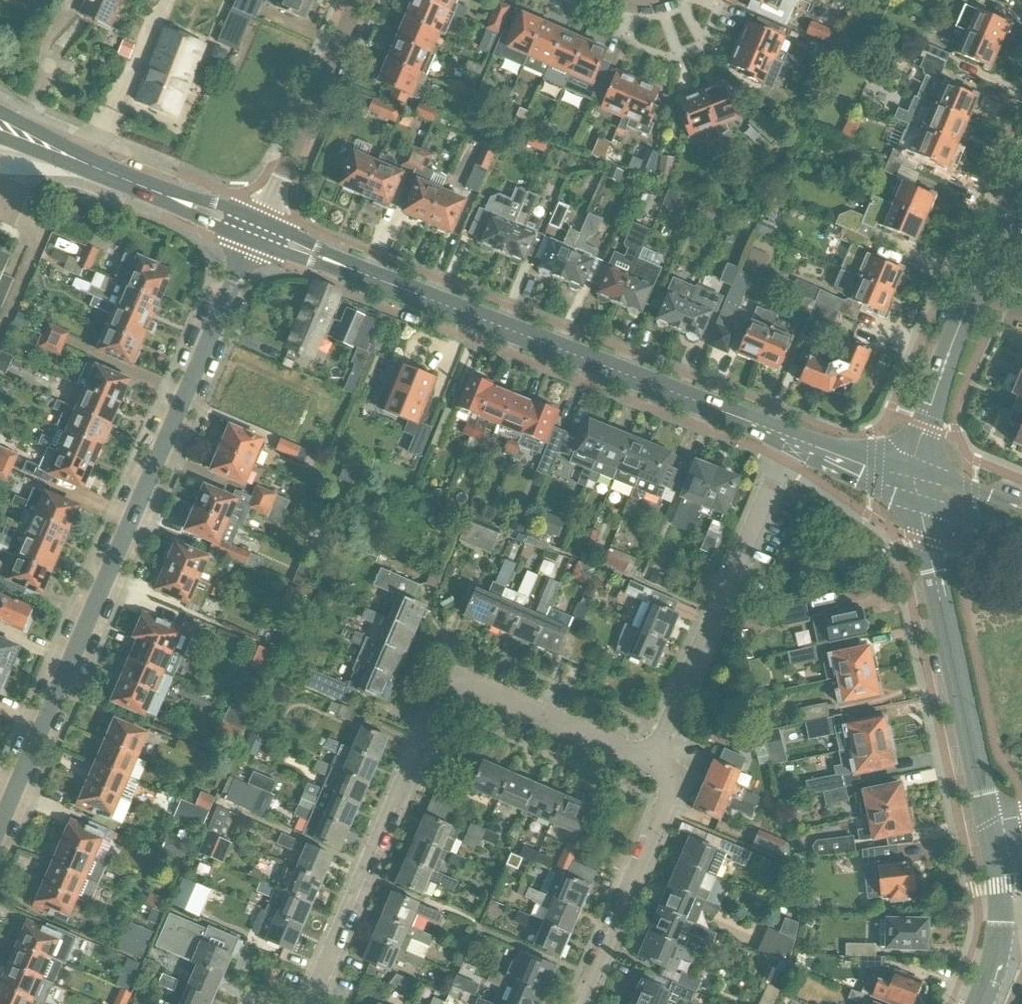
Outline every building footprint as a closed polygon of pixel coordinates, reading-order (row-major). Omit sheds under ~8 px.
[(81,15),(110,28),(123,0),(88,0),(81,15)] [(233,9),(251,16),(255,18),(260,6),(245,0),(236,0),(233,9)] [(266,3),(303,19),(311,0),(267,0),(266,3)] [(422,0),(415,0),(407,19),(445,35),(449,27),(455,14),(422,0)] [(455,14),(463,18),(468,8),(458,4),(460,0),(422,0),(455,14)] [(779,12),(782,13),(788,0),(751,0),(779,12)] [(499,2),(488,29),(498,33),(510,7),(499,2)] [(1003,22),(965,5),(956,27),(1001,46),(1012,22),(1005,18),(1003,22)] [(226,24),(226,23),(213,55),(223,59),(233,37),(241,40),(251,16),(233,9),(232,9),(226,24)] [(499,41),(493,56),(503,61),(504,59),(523,67),(542,24),(522,15),(520,14),(507,44),(499,41)] [(739,45),(782,64),(796,70),(799,61),(777,51),(783,37),(777,35),(780,27),(758,17),(754,25),(749,22),(739,45)] [(445,35),(407,19),(398,40),(435,56),(439,48),(433,45),(438,33),(445,36),(445,35)] [(807,35),(828,44),(834,31),(812,22),(807,35)] [(542,24),(523,67),(544,76),(562,33),(542,24)] [(964,31),(955,52),(954,53),(984,66),(983,69),(990,72),(1001,46),(956,27),(955,27),(964,31)] [(206,45),(165,29),(136,101),(178,118),(206,45)] [(487,29),(478,50),(489,54),(498,33),(488,29),(487,29)] [(545,77),(543,81),(555,86),(564,90),(584,42),(562,33),(544,76),(545,77)] [(435,56),(398,40),(388,62),(426,78),(429,69),(435,56)] [(584,42),(564,90),(594,103),(610,64),(602,61),(606,51),(584,42)] [(730,66),(747,73),(745,77),(771,88),(782,64),(739,45),(730,66)] [(920,57),(924,59),(924,58),(945,67),(950,55),(925,45),(920,57)] [(923,70),(925,79),(918,97),(970,119),(980,95),(973,92),(972,95),(945,83),(945,81),(943,76),(941,75),(945,67),(924,58),(924,59),(919,69),(923,70)] [(426,78),(388,62),(379,83),(418,100),(420,99),(425,87),(424,87),(427,79),(426,78)] [(483,68),(468,62),(465,69),(480,75),(483,68)] [(616,73),(600,110),(622,119),(638,82),(616,73)] [(450,88),(471,97),(474,89),(453,81),(450,88)] [(622,119),(619,126),(627,129),(648,139),(653,126),(650,124),(656,109),(653,108),(660,91),(638,82),(622,119)] [(724,84),(701,93),(722,147),(723,147),(718,135),(729,130),(725,120),(740,115),(729,87),(725,88),(724,84)] [(504,87),(495,109),(503,112),(512,90),(504,87)] [(471,97),(450,88),(447,95),(468,103),(471,97)] [(701,93),(680,102),(686,118),(682,120),(690,139),(706,133),(709,140),(705,142),(710,154),(722,149),(722,147),(701,93)] [(970,119),(918,97),(916,96),(908,114),(899,110),(895,119),(907,124),(921,130),(958,146),(970,119)] [(373,99),(368,110),(388,119),(396,123),(401,112),(373,99)] [(420,103),(415,115),(434,123),(439,110),(420,103)] [(529,112),(520,108),(515,121),(524,125),(529,112)] [(771,143),(781,133),(759,111),(749,122),(771,143)] [(851,114),(841,137),(850,141),(861,118),(851,114)] [(947,171),(958,146),(921,130),(907,124),(896,149),(894,148),(889,160),(902,166),(907,154),(911,153),(918,156),(918,155),(941,165),(940,168),(947,171)] [(549,141),(531,134),(527,146),(545,153),(549,141)] [(413,172),(422,150),(409,145),(400,167),(413,172)] [(496,151),(484,145),(465,188),(477,193),(496,151)] [(422,150),(413,172),(424,176),(433,155),(422,150)] [(342,168),(348,170),(341,185),(366,196),(379,164),(355,153),(355,154),(350,151),(342,168)] [(632,159),(628,170),(655,180),(659,155),(647,153),(643,163),(632,159)] [(379,164),(366,196),(388,206),(402,174),(395,171),(396,169),(397,167),(397,164),(396,161),(395,159),(392,157),(389,156),(387,156),(384,156),(382,155),(379,164)] [(660,156),(656,181),(670,183),(674,159),(660,156)] [(889,160),(884,172),(897,178),(902,167),(902,166),(889,160)] [(419,178),(404,212),(428,223),(442,188),(419,178)] [(900,179),(889,204),(927,219),(937,194),(900,179)] [(451,233),(466,199),(442,188),(428,223),(451,233)] [(480,209),(469,234),(481,239),(480,243),(482,244),(481,246),(483,250),(488,253),(493,251),(494,249),(502,253),(519,214),(523,215),(527,207),(523,205),(529,192),(528,193),(517,188),(512,199),(504,195),(502,195),(500,195),(498,195),(496,196),(494,197),(492,198),(491,199),(489,201),(488,203),(485,211),(480,209)] [(669,189),(663,204),(673,209),(680,193),(669,189)] [(519,214),(502,253),(512,257),(511,259),(512,263),(518,265),(522,264),(523,261),(525,262),(538,232),(542,222),(531,217),(540,197),(529,192),(523,205),(527,207),(523,215),(519,214)] [(836,223),(846,228),(871,238),(877,225),(910,239),(908,242),(916,245),(927,219),(889,204),(874,197),(865,217),(851,211),(839,215),(836,223)] [(729,213),(700,201),(694,216),(723,228),(729,213)] [(558,203),(548,226),(560,230),(570,207),(558,203)] [(570,282),(569,284),(571,288),(577,291),(580,289),(581,287),(584,288),(597,258),(596,258),(599,251),(585,245),(588,239),(596,235),(603,220),(588,213),(580,233),(581,234),(561,278),(570,282)] [(775,225),(758,219),(754,231),(770,238),(775,225)] [(610,264),(597,294),(599,295),(598,297),(600,301),(605,304),(609,302),(611,300),(620,304),(639,259),(651,232),(634,225),(625,246),(626,250),(629,251),(626,258),(615,253),(610,264)] [(852,246),(841,270),(857,277),(895,293),(905,268),(897,264),(896,267),(868,256),(870,251),(866,250),(871,238),(846,228),(841,241),(852,246)] [(547,278),(551,277),(552,274),(561,278),(581,234),(580,233),(569,229),(563,243),(552,238),(539,268),(541,269),(540,271),(541,275),(547,278)] [(77,266),(83,268),(90,271),(98,252),(86,246),(77,266)] [(1,308),(14,279),(4,274),(11,258),(0,254),(1,251),(0,251),(0,308),(1,308)] [(744,270),(759,276),(767,257),(752,251),(744,270)] [(114,280),(112,279),(111,281),(159,302),(172,272),(171,272),(171,273),(152,264),(153,263),(142,258),(141,260),(125,253),(114,280)] [(79,277),(83,268),(77,266),(79,263),(68,258),(63,270),(79,277)] [(639,259),(620,304),(629,308),(628,310),(630,314),(635,316),(639,315),(640,313),(642,314),(655,283),(662,269),(639,259)] [(728,267),(721,283),(731,288),(732,286),(738,271),(728,267)] [(817,302),(839,311),(838,313),(856,321),(863,305),(878,312),(877,315),(884,318),(895,293),(857,277),(841,270),(834,288),(847,299),(848,299),(844,301),(819,291),(815,301),(817,302)] [(725,302),(721,314),(734,319),(752,277),(738,271),(732,286),(725,302)] [(664,329),(668,328),(669,325),(679,330),(695,293),(694,292),(696,288),(673,277),(668,289),(669,289),(656,319),(658,320),(657,322),(659,327),(664,329)] [(88,294),(94,297),(93,299),(149,324),(159,302),(111,281),(106,292),(92,286),(88,294)] [(302,317),(324,326),(338,296),(315,286),(302,317)] [(688,333),(687,335),(688,339),(694,342),(698,341),(699,338),(701,339),(714,309),(699,303),(702,296),(695,293),(679,330),(688,333)] [(799,310),(810,315),(812,315),(813,313),(817,302),(815,301),(815,302),(804,298),(799,310)] [(90,305),(114,315),(108,329),(141,344),(149,324),(93,299),(90,305)] [(813,313),(824,318),(825,321),(834,325),(838,313),(839,311),(817,302),(813,313)] [(349,311),(336,340),(353,347),(365,319),(349,311)] [(812,315),(810,315),(801,337),(814,342),(823,320),(825,321),(824,318),(813,313),(812,315)] [(289,348),(311,357),(324,326),(302,317),(289,348)] [(752,320),(738,355),(757,363),(772,328),(752,320)] [(772,328),(757,363),(778,372),(793,337),(796,331),(776,322),(773,329),(772,328)] [(69,334),(49,325),(44,336),(64,345),(69,334)] [(720,325),(714,338),(712,344),(726,350),(735,331),(720,325)] [(108,329),(99,350),(132,364),(141,344),(108,329)] [(40,346),(60,355),(64,345),(44,336),(40,346)] [(835,364),(842,386),(845,394),(851,391),(854,385),(856,384),(871,349),(847,339),(837,363),(835,364)] [(358,349),(353,360),(368,367),(372,355),(358,349)] [(799,380),(832,394),(834,393),(841,395),(845,394),(842,386),(835,364),(831,365),(807,355),(797,379),(799,380)] [(88,365),(79,386),(87,389),(87,388),(120,402),(129,382),(96,368),(88,365)] [(392,393),(384,390),(377,409),(411,422),(406,434),(417,438),(410,454),(422,459),(433,430),(422,426),(428,411),(424,409),(436,380),(420,374),(418,370),(409,366),(404,368),(402,367),(392,393)] [(1013,394),(1018,396),(1013,409),(1021,413),(1021,373),(1013,394)] [(471,413),(462,434),(471,438),(472,438),(493,387),(494,386),(472,377),(459,408),(471,413)] [(68,381),(63,392),(82,401),(78,410),(110,424),(120,402),(87,388),(87,389),(79,386),(68,381)] [(347,383),(343,392),(355,397),(359,388),(347,383)] [(472,438),(471,438),(467,447),(475,451),(479,441),(481,441),(488,424),(496,428),(494,434),(497,435),(497,434),(499,435),(514,396),(493,387),(472,438)] [(499,435),(510,440),(505,452),(514,456),(518,446),(517,446),(534,404),(514,396),(499,435)] [(57,400),(54,409),(63,414),(57,427),(58,427),(101,445),(110,424),(78,410),(57,400)] [(534,404),(517,446),(518,446),(540,455),(557,412),(535,403),(534,404)] [(591,474),(609,430),(587,422),(570,463),(584,469),(580,478),(587,480),(590,474),(591,474)] [(1014,444),(1021,448),(1021,425),(1014,444)] [(42,436),(39,443),(49,448),(49,447),(92,466),(101,445),(58,427),(53,440),(42,436)] [(567,431),(555,427),(546,450),(558,454),(567,431)] [(267,444),(231,428),(222,450),(253,463),(259,451),(264,453),(267,444)] [(600,476),(612,481),(629,439),(609,430),(591,474),(588,480),(597,483),(600,476)] [(305,462),(310,451),(281,439),(276,450),(305,462)] [(633,489),(650,447),(629,439),(612,481),(633,489)] [(13,468),(18,455),(0,447),(0,463),(13,468)] [(28,460),(23,471),(48,482),(51,475),(83,488),(92,466),(49,447),(49,448),(41,465),(28,460)] [(668,466),(673,456),(650,447),(633,489),(634,489),(631,498),(639,501),(642,492),(661,500),(665,488),(675,492),(683,472),(668,466)] [(212,471),(244,485),(253,463),(222,450),(212,471)] [(7,482),(13,468),(0,463),(0,480),(7,482)] [(696,465),(679,508),(700,516),(717,473),(696,465)] [(700,516),(712,521),(701,550),(716,556),(727,527),(720,524),(737,481),(717,473),(700,516)] [(257,485),(252,498),(285,512),(289,501),(277,495),(277,494),(257,485)] [(16,496),(12,505),(25,510),(37,515),(69,529),(79,507),(46,493),(34,488),(28,501),(16,496)] [(205,488),(196,509),(238,527),(242,529),(250,510),(247,508),(248,506),(236,501),(205,488)] [(248,506),(247,508),(250,510),(283,524),(288,513),(285,512),(252,498),(248,506)] [(196,509),(187,531),(223,546),(223,545),(230,548),(226,557),(255,569),(256,569),(261,558),(231,546),(238,527),(196,509)] [(9,518),(5,527),(60,550),(69,529),(37,515),(25,510),(19,523),(9,518)] [(502,528),(468,516),(459,541),(493,554),(502,528)] [(5,527),(2,535),(12,539),(6,552),(18,557),(51,571),(60,550),(5,527)] [(590,539),(585,551),(600,557),(605,545),(590,539)] [(219,563),(177,545),(167,567),(222,590),(225,583),(212,577),(219,563)] [(24,596),(28,586),(42,592),(51,571),(18,557),(6,552),(0,549),(0,586),(24,596)] [(605,562),(626,571),(632,557),(610,549),(605,562)] [(477,589),(466,616),(488,626),(505,588),(506,589),(516,565),(506,560),(496,583),(493,582),(488,594),(477,589)] [(157,589),(200,608),(206,593),(218,598),(222,590),(167,567),(157,589)] [(389,603),(395,606),(389,619),(416,631),(427,607),(413,601),(420,585),(381,569),(374,586),(393,594),(389,603)] [(505,588),(488,626),(511,635),(522,609),(523,609),(537,576),(527,571),(518,594),(506,589),(505,588)] [(522,609),(511,635),(533,645),(544,618),(545,619),(550,608),(560,584),(551,580),(536,614),(523,609),(522,609)] [(700,580),(693,596),(701,600),(708,583),(700,580)] [(625,595),(641,601),(630,627),(667,643),(678,615),(651,604),(656,592),(630,582),(625,595)] [(17,627),(16,628),(28,634),(37,615),(34,611),(35,609),(0,593),(0,619),(17,627)] [(582,598),(579,605),(589,609),(592,602),(582,598)] [(573,618),(573,619),(583,623),(589,609),(579,605),(573,618)] [(807,606),(778,612),(781,628),(810,622),(807,606)] [(836,609),(824,612),(812,615),(818,644),(866,633),(860,607),(837,613),(836,609)] [(361,619),(376,625),(371,638),(406,654),(416,631),(389,619),(366,608),(361,619)] [(544,618),(533,645),(569,661),(579,637),(580,634),(570,630),(570,629),(569,629),(573,619),(573,618),(550,608),(545,619),(544,618)] [(193,636),(181,630),(145,615),(136,637),(140,639),(172,652),(184,657),(193,636)] [(628,657),(656,669),(667,643),(630,627),(620,654),(628,657)] [(372,640),(379,643),(369,666),(396,678),(406,654),(371,638),(356,632),(351,643),(368,650),(372,640)] [(579,637),(569,661),(580,665),(590,642),(592,639),(580,634),(579,637)] [(8,670),(18,647),(0,639),(0,667),(8,670)] [(183,657),(172,652),(140,639),(132,659),(175,677),(183,657)] [(255,645),(247,665),(266,673),(274,652),(255,645)] [(815,648),(787,653),(790,667),(818,662),(815,648)] [(870,648),(825,657),(830,681),(838,680),(878,671),(876,658),(872,659),(870,648)] [(175,677),(132,659),(123,680),(165,698),(173,678),(174,679),(175,677)] [(348,685),(312,670),(305,685),(349,704),(355,691),(361,693),(361,692),(385,703),(396,678),(369,666),(357,661),(352,671),(354,672),(348,685)] [(8,670),(0,667),(0,689),(8,670)] [(838,680),(841,692),(837,693),(839,703),(880,695),(877,683),(880,682),(878,671),(838,680)] [(123,680),(114,701),(145,715),(157,719),(165,698),(123,680)] [(243,683),(234,704),(252,712),(262,690),(243,683)] [(329,710),(337,713),(336,716),(352,723),(357,712),(332,701),(329,710)] [(223,723),(242,731),(244,732),(252,712),(234,704),(231,703),(223,723)] [(826,703),(799,709),(802,723),(829,717),(826,703)] [(836,740),(849,737),(852,749),(852,750),(891,741),(889,730),(886,730),(884,718),(836,729),(834,717),(804,724),(808,741),(835,735),(836,740)] [(116,722),(107,742),(138,756),(147,735),(116,722)] [(214,736),(236,745),(242,731),(223,723),(220,722),(214,736)] [(360,738),(355,736),(350,748),(380,761),(390,739),(364,728),(360,738)] [(748,755),(751,748),(767,744),(763,729),(740,734),(734,749),(748,755)] [(251,733),(244,751),(257,756),(264,738),(251,733)] [(159,747),(179,755),(184,743),(164,734),(159,747)] [(345,759),(340,770),(340,771),(371,784),(380,761),(350,748),(350,749),(327,739),(322,749),(345,759)] [(839,753),(844,771),(804,782),(808,796),(822,793),(823,794),(846,789),(845,789),(861,785),(858,773),(894,766),(891,752),(894,752),(891,741),(852,750),(852,749),(839,753)] [(107,742),(98,764),(129,777),(138,756),(107,742)] [(726,766),(714,761),(704,785),(757,808),(761,798),(746,791),(747,788),(737,784),(742,772),(741,772),(747,758),(732,752),(726,766)] [(327,777),(322,789),(335,795),(361,806),(371,784),(340,771),(340,770),(307,756),(303,766),(327,777)] [(483,762),(472,790),(498,801),(510,773),(483,762)] [(98,764),(89,785),(120,798),(131,803),(140,782),(129,777),(98,764)] [(249,784),(261,789),(271,794),(276,782),(268,779),(270,773),(259,768),(256,773),(254,772),(249,784)] [(510,773),(498,801),(525,812),(537,784),(510,773)] [(248,785),(235,779),(226,801),(252,812),(261,789),(249,784),(248,785)] [(322,789),(308,783),(298,805),(352,828),(361,806),(335,795),(322,789)] [(537,784),(525,812),(551,823),(563,795),(537,784)] [(89,785),(79,807),(99,815),(96,822),(115,830),(118,823),(122,825),(131,804),(120,799),(120,798),(89,785)] [(757,808),(704,785),(694,809),(721,821),(727,807),(752,817),(757,808)] [(463,797),(439,786),(433,800),(457,810),(463,797)] [(859,804),(862,817),(864,817),(864,818),(908,808),(905,794),(902,795),(901,786),(853,796),(855,804),(859,804)] [(846,789),(823,794),(826,807),(849,801),(846,789)] [(196,805),(210,811),(216,798),(201,792),(196,805)] [(578,835),(590,807),(563,795),(551,823),(578,835)] [(457,810),(433,800),(416,839),(451,853),(461,831),(453,827),(453,826),(451,826),(457,810)] [(302,834),(316,840),(342,851),(352,828),(298,805),(294,815),(308,822),(302,834)] [(864,818),(867,829),(858,831),(860,841),(869,839),(869,840),(910,832),(908,823),(911,822),(908,808),(864,818)] [(72,823),(63,845),(94,858),(105,862),(112,843),(110,843),(114,834),(90,823),(87,829),(72,823)] [(470,823),(466,833),(482,840),(486,830),(470,823)] [(482,840),(497,846),(501,836),(486,830),(482,840)] [(759,830),(752,848),(778,860),(778,858),(792,864),(788,845),(785,843),(786,842),(759,830)] [(277,844),(292,852),(297,840),(282,833),(277,844)] [(482,840),(466,833),(462,844),(478,851),(482,840)] [(201,854),(222,863),(231,844),(209,835),(201,854)] [(680,861),(714,876),(717,877),(726,855),(731,857),(729,862),(746,869),(752,853),(709,835),(705,845),(690,838),(680,861)] [(191,847),(168,837),(162,850),(185,860),(191,847)] [(854,837),(817,842),(813,847),(814,858),(856,853),(854,837)] [(451,853),(416,839),(407,861),(458,883),(459,881),(439,873),(448,852),(451,854),(451,853)] [(63,845),(54,865),(97,884),(106,863),(105,862),(94,858),(63,845)] [(298,869),(297,869),(324,881),(334,858),(307,846),(298,869)] [(867,898),(881,896),(891,895),(891,899),(907,898),(906,893),(915,892),(914,878),(918,878),(921,875),(920,869),(916,864),(912,865),(912,863),(899,864),(897,846),(861,850),(867,898)] [(520,857),(533,863),(533,862),(534,863),(539,853),(524,847),(520,857)] [(603,858),(580,848),(575,860),(597,870),(603,858)] [(448,864),(463,870),(467,859),(453,853),(448,864)] [(549,869),(553,858),(539,853),(534,863),(549,869)] [(561,857),(555,871),(566,875),(572,861),(561,857)] [(569,873),(592,882),(597,870),(575,860),(569,873)] [(458,883),(407,861),(397,883),(424,895),(425,893),(427,894),(431,883),(454,893),(458,883)] [(714,876),(680,861),(669,885),(707,901),(710,892),(717,877),(714,876)] [(286,864),(277,886),(288,891),(287,893),(314,904),(324,881),(297,869),(298,869),(286,864)] [(54,865),(45,886),(76,900),(88,905),(97,884),(54,865)] [(557,873),(547,896),(580,910),(590,887),(557,873)] [(184,879),(173,905),(200,917),(211,891),(184,879)] [(261,881),(257,892),(272,898),(276,887),(261,881)] [(696,923),(696,924),(702,911),(715,917),(720,907),(707,901),(669,885),(660,908),(687,919),(696,923)] [(45,886),(36,908),(67,921),(76,900),(45,886)] [(272,898),(266,911),(277,916),(277,917),(304,928),(314,904),(287,893),(288,891),(277,886),(276,887),(272,898)] [(525,898),(551,909),(545,923),(570,934),(580,910),(547,896),(529,888),(525,898)] [(444,916),(393,894),(383,916),(412,928),(418,915),(440,925),(444,916)] [(148,921),(159,926),(165,913),(153,908),(148,921)] [(660,908),(649,932),(677,944),(685,947),(685,946),(691,934),(705,941),(710,930),(696,923),(687,919),(660,908)] [(262,910),(252,931),(268,938),(267,941),(293,952),(304,928),(277,917),(277,916),(266,911),(262,910)] [(514,922),(530,928),(534,917),(518,911),(514,922)] [(214,997),(232,956),(239,938),(209,926),(207,929),(170,913),(155,947),(187,961),(190,956),(194,958),(191,963),(196,966),(188,986),(214,997)] [(383,916),(374,938),(400,949),(407,952),(412,939),(430,947),(434,937),(412,928),(383,916)] [(786,918),(780,933),(796,939),(799,923),(786,918)] [(889,935),(880,935),(880,947),(926,948),(927,922),(890,921),(889,935)] [(124,933),(121,940),(119,950),(141,960),(153,932),(131,923),(128,927),(124,933)] [(534,948),(560,959),(570,934),(545,923),(534,948)] [(28,924),(20,944),(51,958),(63,963),(65,964),(77,936),(63,929),(59,937),(28,924)] [(757,951),(789,964),(795,941),(796,939),(780,933),(767,928),(757,951)] [(649,932),(639,957),(676,973),(682,959),(695,964),(700,953),(685,946),(685,947),(677,944),(649,932)] [(400,949),(374,938),(364,960),(390,971),(395,960),(407,965),(408,963),(423,969),(426,961),(407,952),(400,949)] [(20,944),(11,965),(42,978),(55,983),(63,963),(51,958),(20,944)] [(875,945),(845,944),(845,957),(859,957),(858,954),(875,955),(875,945)] [(474,964),(480,949),(471,945),(464,960),(474,964)] [(506,977),(505,978),(544,995),(556,969),(529,957),(519,953),(517,960),(512,962),(506,977)] [(858,954),(859,957),(858,971),(884,972),(885,958),(875,958),(875,955),(858,954)] [(11,965),(2,986),(33,1000),(42,979),(42,978),(11,965)] [(487,982),(501,988),(494,1003),(541,1003),(544,995),(505,978),(491,972),(487,982)] [(702,980),(682,972),(677,984),(697,992),(702,980)] [(865,995),(884,1003),(885,1001),(894,1003),(921,1003),(922,1003),(920,998),(916,997),(922,983),(897,973),(892,985),(877,979),(874,987),(865,983),(861,993),(865,995)] [(178,980),(162,974),(158,985),(174,991),(178,980)] [(680,998),(692,1003),(697,992),(677,984),(672,982),(668,992),(644,981),(634,1003),(677,1003),(680,998)] [(376,1003),(381,1003),(389,986),(381,983),(371,1001),(376,1003)] [(0,990),(0,1003),(31,1003),(33,1000),(2,986),(0,990)] [(214,997),(188,986),(180,1003),(211,1003),(214,997)] [(445,1002),(444,1003),(456,1003),(462,990),(453,986),(445,1003),(445,1002)] [(133,992),(122,987),(114,1003),(128,1003),(133,992)] [(863,999),(865,995),(852,990),(848,999),(858,1003),(877,1003),(863,999)]
